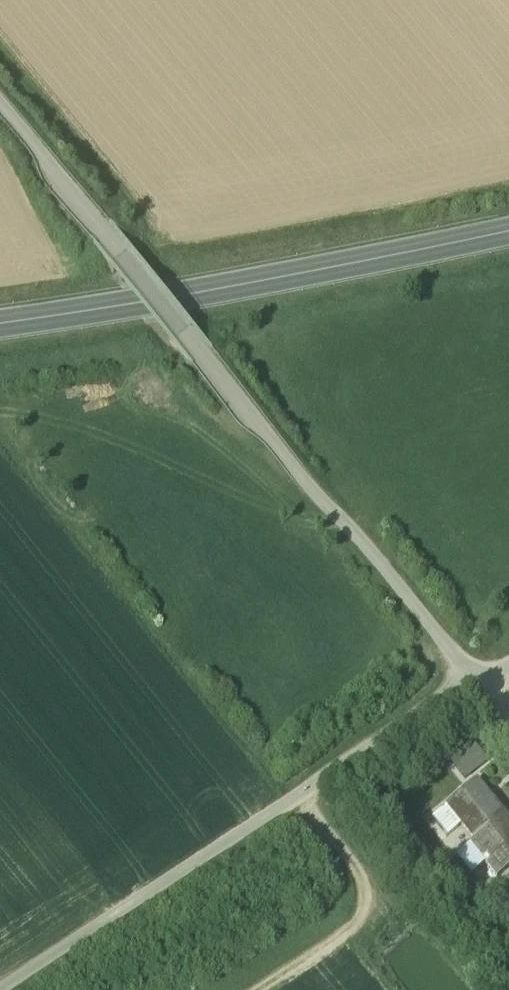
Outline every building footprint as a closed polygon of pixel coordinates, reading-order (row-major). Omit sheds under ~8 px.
[(476,781),(431,817),(447,837),(461,826),(473,840),(458,852),(473,871),(485,862),(496,876),(508,866),(508,822),(476,781)] [(467,871),(459,861),(453,866),(461,875),(467,871)]
